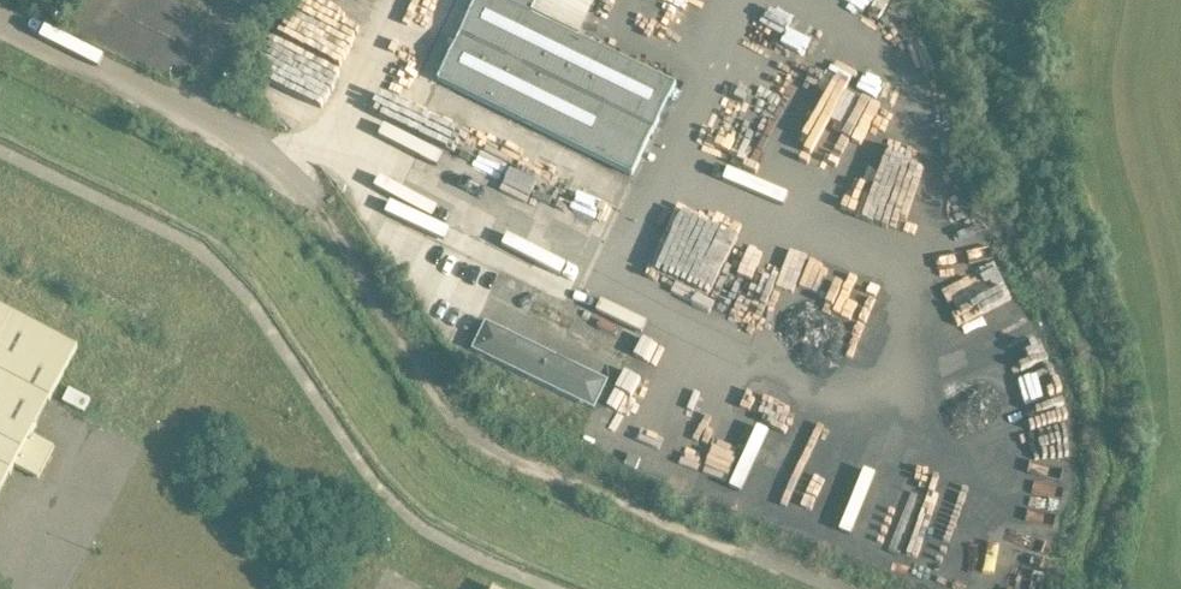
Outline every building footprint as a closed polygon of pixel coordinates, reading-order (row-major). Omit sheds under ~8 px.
[(448,61),(437,83),(632,178),(676,89),(579,42),(535,20),(544,0),(477,0),(448,61)] [(0,310),(0,498),(15,470),(39,483),(56,452),(31,439),(77,351),(0,310)] [(579,405),(593,376),(485,324),(471,352),(579,405)]
